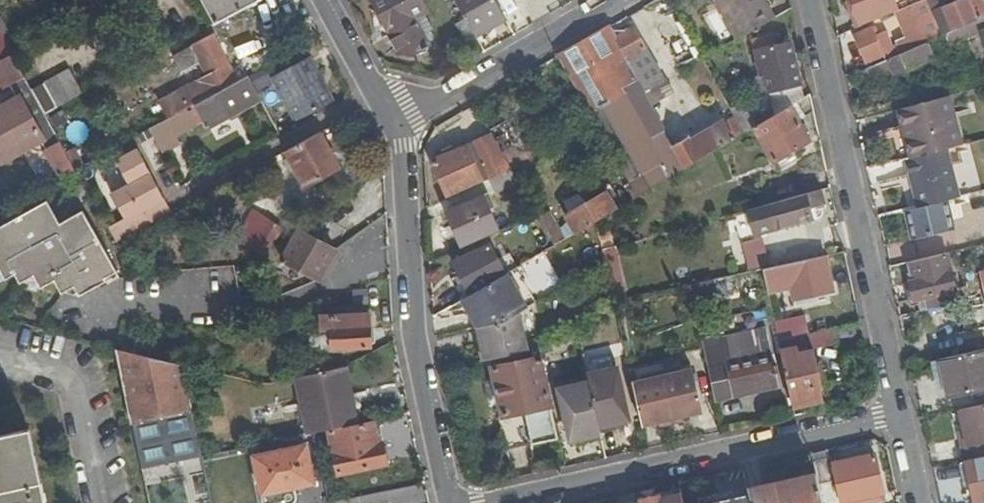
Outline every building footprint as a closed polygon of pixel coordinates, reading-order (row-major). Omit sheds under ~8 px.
[(103,0),(83,0),(72,6),(77,14),(103,0)] [(259,0),(208,0),(218,18),(214,20),(216,24),(259,0)] [(425,34),(416,19),(425,15),(428,13),(421,0),(372,0),(390,34),(388,35),(398,53),(411,56),(431,45),(425,34)] [(505,17),(495,0),(454,0),(465,18),(474,34),(505,17)] [(737,39),(776,19),(766,0),(717,0),(737,39)] [(897,10),(893,0),(850,0),(860,24),(897,10)] [(868,67),(942,35),(926,0),(920,0),(897,10),(909,38),(893,46),(885,30),(874,35),(870,26),(853,35),(868,67)] [(897,10),(920,0),(893,0),(897,10)] [(976,20),(983,17),(983,9),(983,10),(979,0),(959,0),(945,6),(943,7),(944,10),(940,12),(935,0),(926,0),(942,35),(976,20)] [(943,0),(935,0),(940,12),(944,10),(943,7),(945,6),(943,0)] [(416,19),(425,34),(433,30),(425,15),(416,19)] [(976,20),(980,30),(983,40),(983,17),(976,20)] [(465,39),(474,34),(465,18),(455,23),(465,39)] [(950,44),(980,30),(976,20),(942,35),(868,67),(874,82),(934,56),(933,54),(950,46),(950,44)] [(876,23),(870,26),(874,35),(885,30),(883,25),(876,23)] [(617,39),(609,26),(558,56),(634,191),(637,196),(744,133),(736,119),(735,115),(725,121),(724,121),(692,140),(689,135),(672,145),(643,93),(664,80),(634,29),(617,39)] [(9,51),(4,43),(0,34),(0,63),(12,56),(9,51)] [(195,106),(237,83),(212,36),(173,58),(181,73),(205,60),(213,75),(165,100),(164,100),(161,102),(170,119),(189,109),(195,106)] [(768,93),(777,113),(789,106),(795,102),(802,98),(790,43),(775,46),(774,36),(752,41),(759,76),(753,76),(757,93),(767,90),(768,93)] [(60,179),(75,171),(69,160),(44,116),(32,93),(12,56),(0,63),(0,92),(3,90),(3,91),(9,87),(16,100),(0,109),(0,160),(2,164),(41,143),(60,179)] [(333,104),(309,57),(272,78),(296,123),(333,104)] [(32,93),(44,116),(83,96),(70,73),(32,93)] [(260,101),(248,77),(237,83),(195,106),(208,130),(260,101)] [(898,109),(910,158),(947,149),(961,145),(949,96),(898,109)] [(731,108),(735,115),(736,119),(750,111),(745,101),(731,108)] [(789,106),(797,119),(804,116),(795,102),(789,106)] [(757,125),(753,128),(772,161),(809,140),(797,119),(789,106),(777,113),(757,125)] [(189,109),(170,119),(169,120),(174,131),(176,133),(195,122),(189,109)] [(750,111),(736,119),(744,133),(753,128),(757,125),(750,111)] [(155,127),(161,138),(174,131),(169,120),(155,127)] [(338,168),(320,133),(285,152),(304,186),(314,181),(320,178),(338,168)] [(471,143),(490,180),(512,170),(491,134),(471,143)] [(482,179),(466,145),(431,161),(446,195),(482,179)] [(947,201),(959,198),(947,149),(910,158),(905,159),(918,208),(947,201)] [(126,225),(132,235),(171,213),(138,150),(116,162),(128,185),(110,195),(126,225)] [(69,160),(75,171),(83,167),(77,156),(69,160)] [(495,194),(519,182),(512,170),(490,180),(495,194)] [(320,178),(314,181),(317,187),(323,183),(320,178)] [(613,202),(617,200),(611,188),(607,191),(613,202)] [(820,190),(745,210),(752,235),(811,219),(809,208),(824,204),(820,190)] [(561,217),(571,235),(596,220),(637,196),(634,191),(617,200),(613,202),(607,191),(561,217)] [(498,229),(483,196),(447,211),(461,244),(498,229)] [(918,208),(907,211),(914,239),(954,229),(947,201),(918,208)] [(73,291),(89,282),(95,291),(106,285),(104,281),(116,274),(82,213),(58,226),(46,204),(0,229),(0,276),(4,282),(13,277),(18,286),(32,279),(39,292),(50,286),(57,299),(73,291)] [(538,216),(554,245),(563,240),(547,211),(538,216)] [(596,220),(571,235),(577,246),(600,239),(596,220)] [(266,222),(251,248),(264,256),(280,229),(266,222)] [(109,234),(115,244),(132,235),(126,225),(109,234)] [(319,280),(335,251),(297,231),(281,260),(319,280)] [(454,260),(470,294),(505,274),(489,243),(454,260)] [(319,280),(327,277),(339,257),(335,251),(319,280)] [(924,298),(926,310),(958,303),(947,253),(908,262),(912,281),(909,282),(913,301),(924,298)] [(825,255),(762,270),(767,293),(790,288),(793,300),(833,290),(825,255)] [(519,266),(507,272),(528,307),(532,306),(536,303),(525,285),(529,281),(519,266)] [(505,274),(470,294),(460,300),(477,328),(484,360),(527,351),(519,313),(528,307),(507,272),(505,274)] [(713,281),(689,286),(693,305),(717,299),(713,281)] [(89,282),(73,291),(78,300),(95,291),(89,282)] [(368,290),(370,304),(384,301),(382,287),(368,290)] [(519,313),(527,351),(537,348),(532,336),(538,335),(532,306),(528,307),(519,313)] [(369,315),(321,317),(322,330),(330,330),(331,347),(369,346),(369,315)] [(808,335),(809,335),(804,316),(774,323),(778,341),(808,335)] [(766,328),(701,342),(714,399),(778,384),(766,328)] [(811,345),(808,335),(778,341),(792,406),(821,399),(819,388),(822,387),(813,350),(797,355),(795,350),(811,345)] [(939,358),(946,394),(983,387),(983,349),(939,358)] [(117,350),(115,350),(131,424),(191,412),(181,366),(117,350)] [(690,353),(629,366),(632,382),(694,368),(690,353)] [(532,443),(558,437),(539,356),(492,367),(502,416),(497,417),(505,448),(532,443)] [(618,359),(586,366),(587,373),(620,367),(618,359)] [(345,367),(296,379),(308,434),(313,433),(328,430),(357,423),(353,404),(345,367)] [(620,367),(587,373),(589,381),(600,426),(632,419),(620,367)] [(694,368),(632,382),(642,425),(703,410),(694,368)] [(589,381),(587,373),(554,380),(556,389),(589,381)] [(568,441),(601,433),(600,426),(589,381),(556,389),(568,441)] [(353,404),(357,423),(362,422),(358,402),(353,404)] [(965,462),(983,458),(983,405),(958,410),(962,429),(966,445),(961,446),(965,462)] [(191,412),(131,424),(140,470),(200,457),(191,412)] [(357,423),(328,430),(336,475),(386,464),(381,443),(376,444),(371,420),(362,422),(357,423)] [(31,431),(0,437),(0,502),(46,502),(31,431)] [(305,447),(254,457),(263,502),(284,502),(282,498),(293,496),(292,488),(313,483),(305,447)] [(828,449),(811,454),(815,475),(818,485),(836,481),(841,502),(884,494),(875,454),(833,462),(832,457),(830,457),(828,449)] [(965,462),(969,480),(974,502),(982,502),(983,502),(983,458),(965,462)] [(965,462),(959,463),(963,481),(969,480),(965,462)] [(141,471),(147,502),(188,502),(179,463),(141,471)] [(815,475),(749,490),(752,502),(822,502),(818,485),(815,475)] [(700,502),(734,495),(732,490),(699,498),(700,502)] [(748,492),(734,495),(700,502),(751,502),(748,492)] [(884,494),(841,502),(873,502),(885,500),(884,494)] [(682,495),(660,499),(659,495),(641,499),(642,502),(641,502),(684,502),(682,495)]
